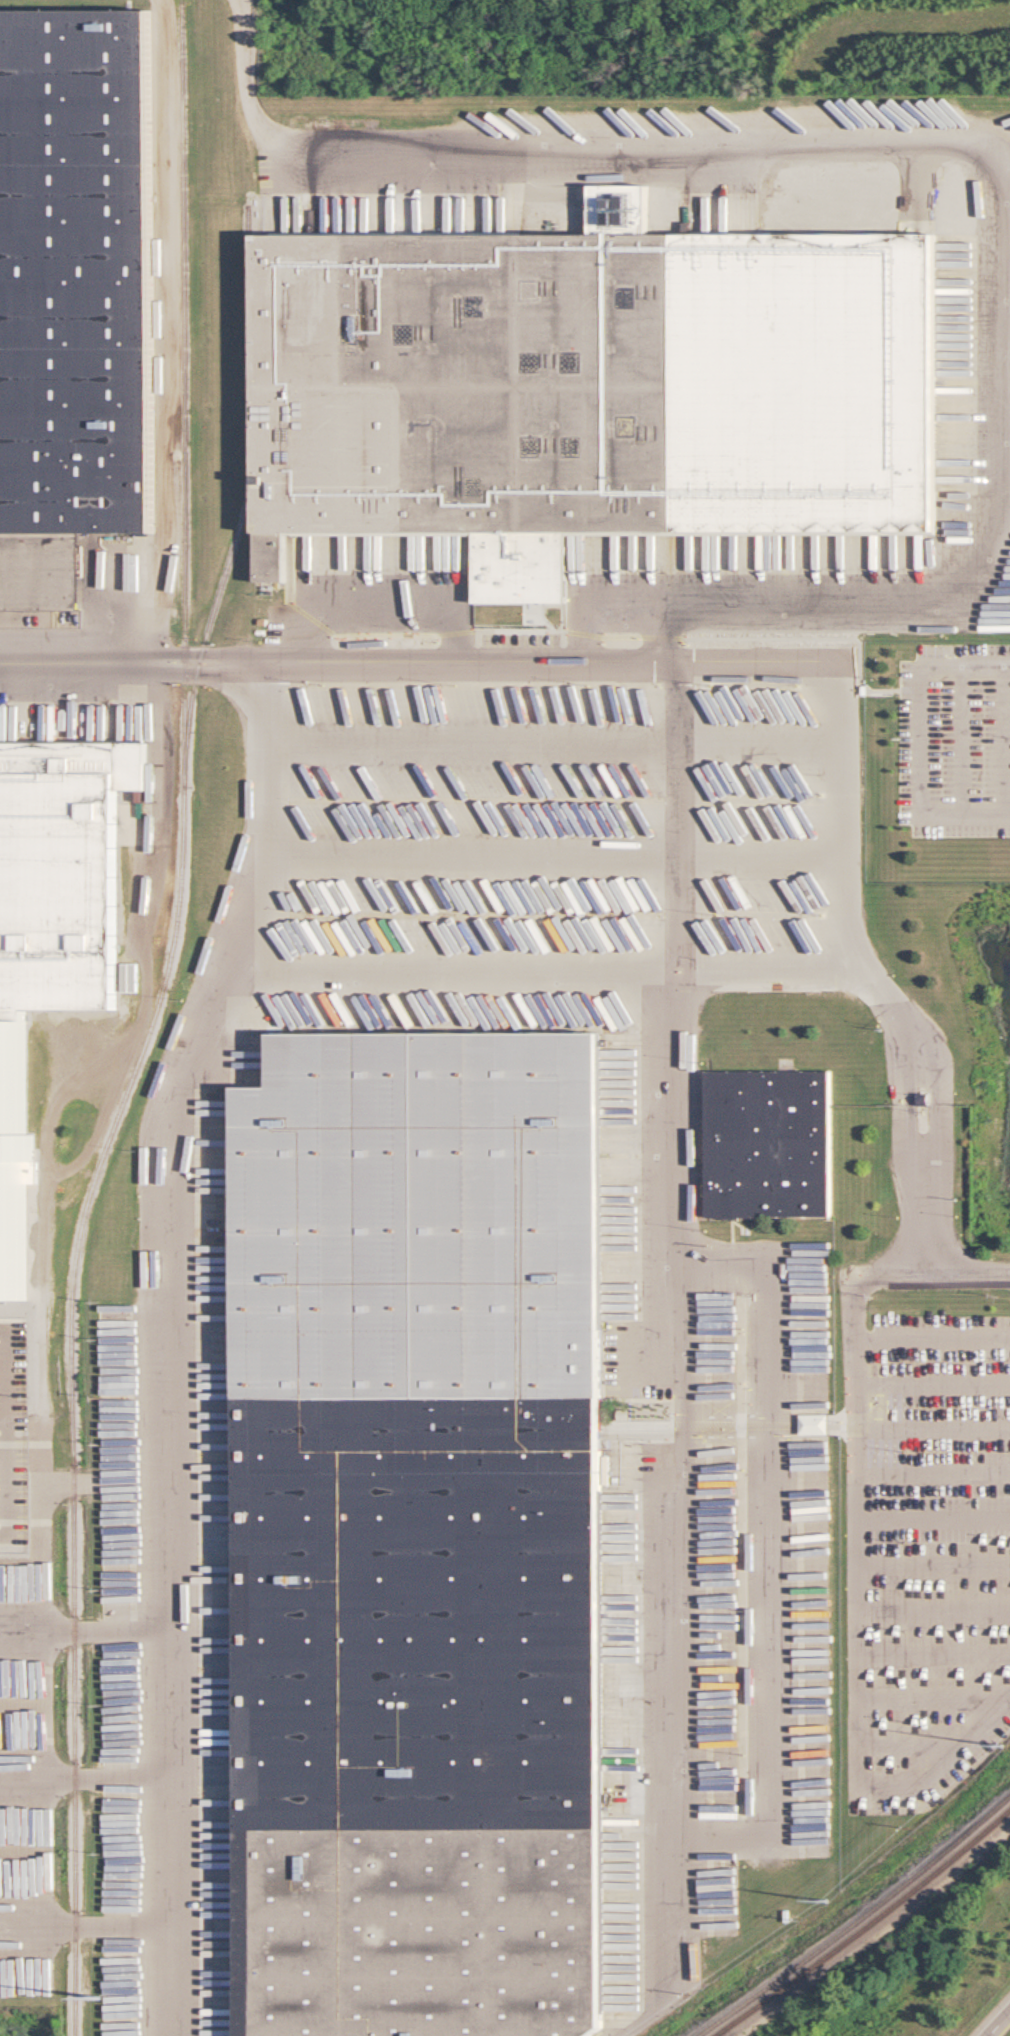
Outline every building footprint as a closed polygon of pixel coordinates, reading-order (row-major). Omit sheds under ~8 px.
[(76,593),(0,593),(0,0),(147,0),(151,512),(76,513),(76,593)] [(243,203),(247,563),(287,562),(286,512),(474,510),(475,570),(557,569),(556,506),(930,503),(927,196),(243,203)] [(25,1281),(0,1281),(0,715),(143,715),(143,767),(117,767),(117,990),(24,990),(25,1281)] [(138,992),(137,963),(122,964),(123,992),(138,992)] [(605,2004),(558,2035),(234,2035),(230,1055),(262,1055),(263,1003),(596,1003),(605,2004)] [(701,1062),(824,1062),(824,1101),(825,1218),(703,1220),(701,1062)]
